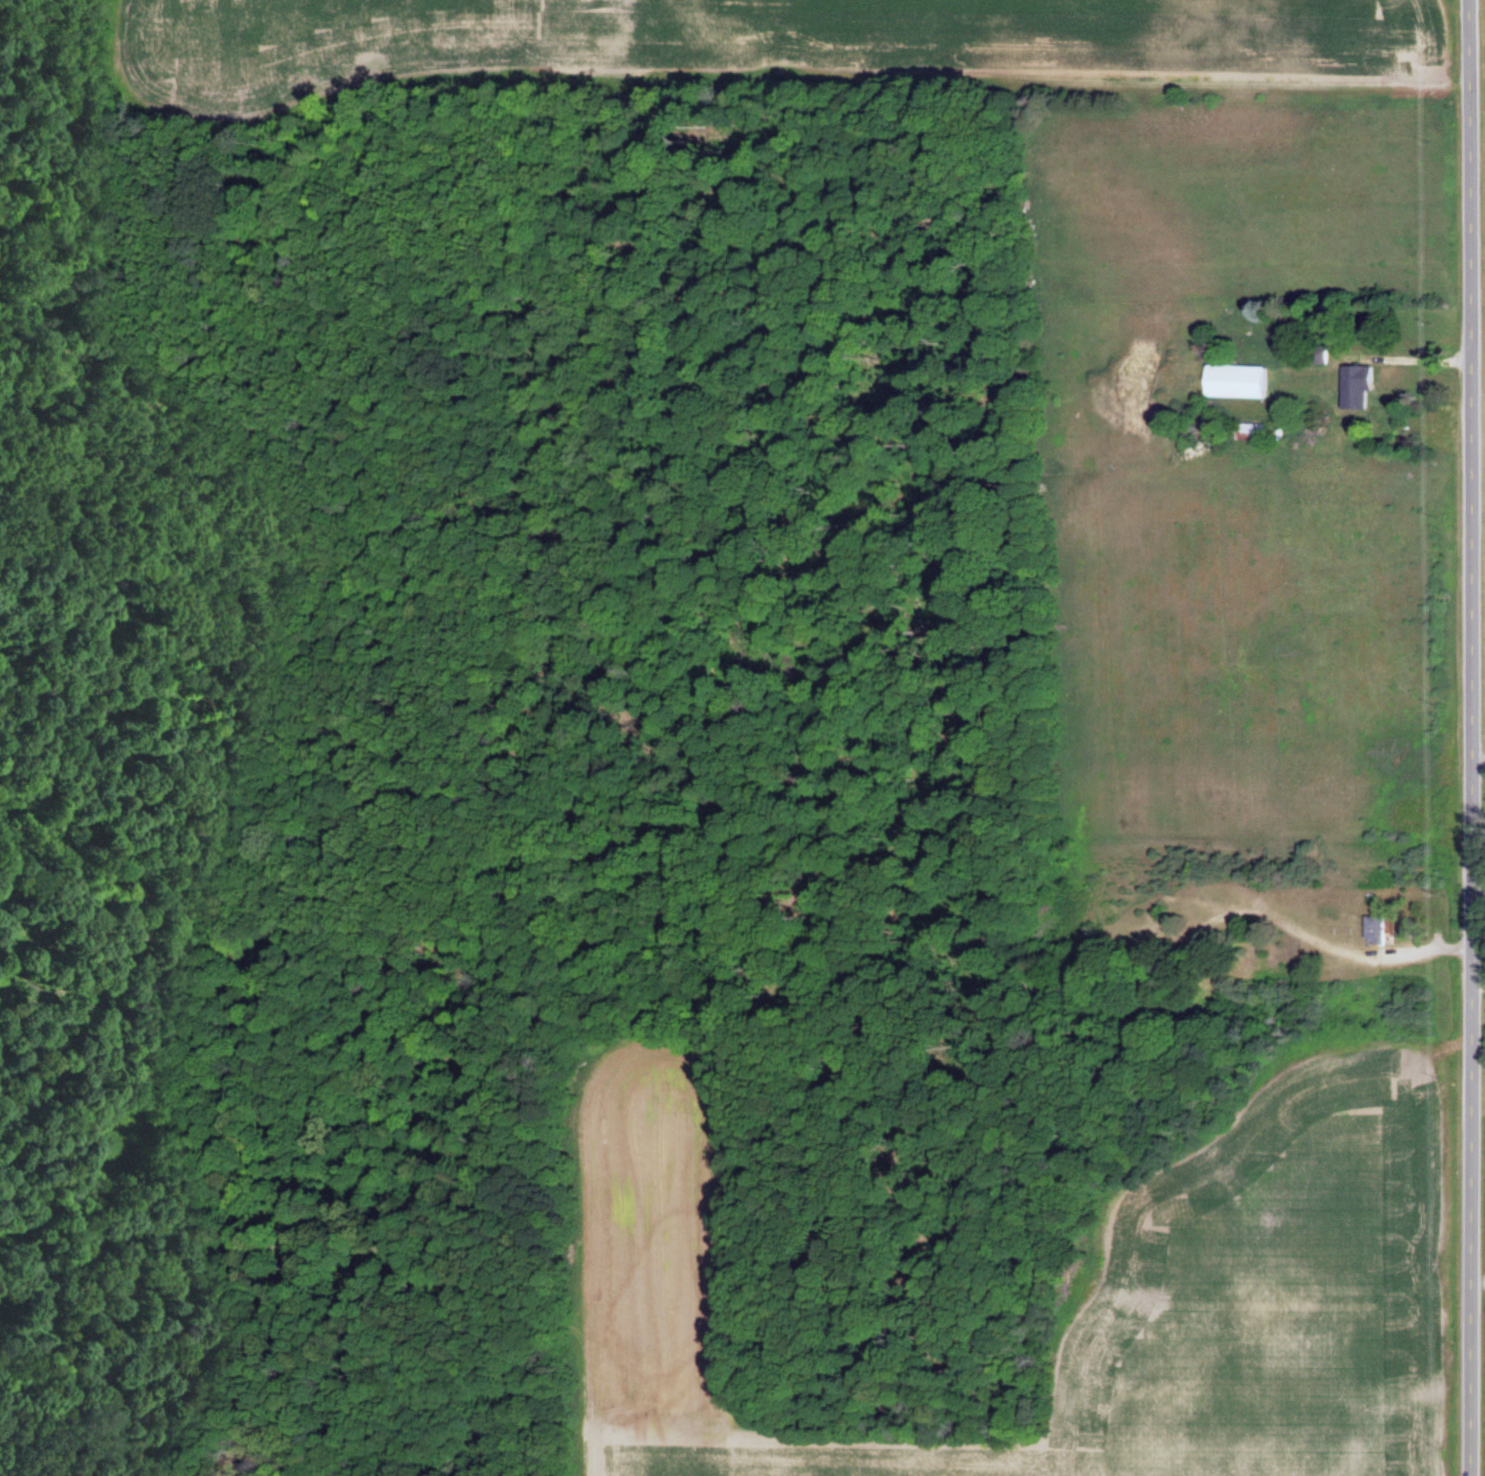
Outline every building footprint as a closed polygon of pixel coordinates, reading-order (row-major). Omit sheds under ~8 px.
[(1276,366),(1217,365),(1216,397),(1275,398),(1276,366)] [(1244,436),(1273,436),(1273,424),(1244,424),(1244,436)] [(1393,916),(1372,916),(1372,945),(1393,945),(1393,916)]
